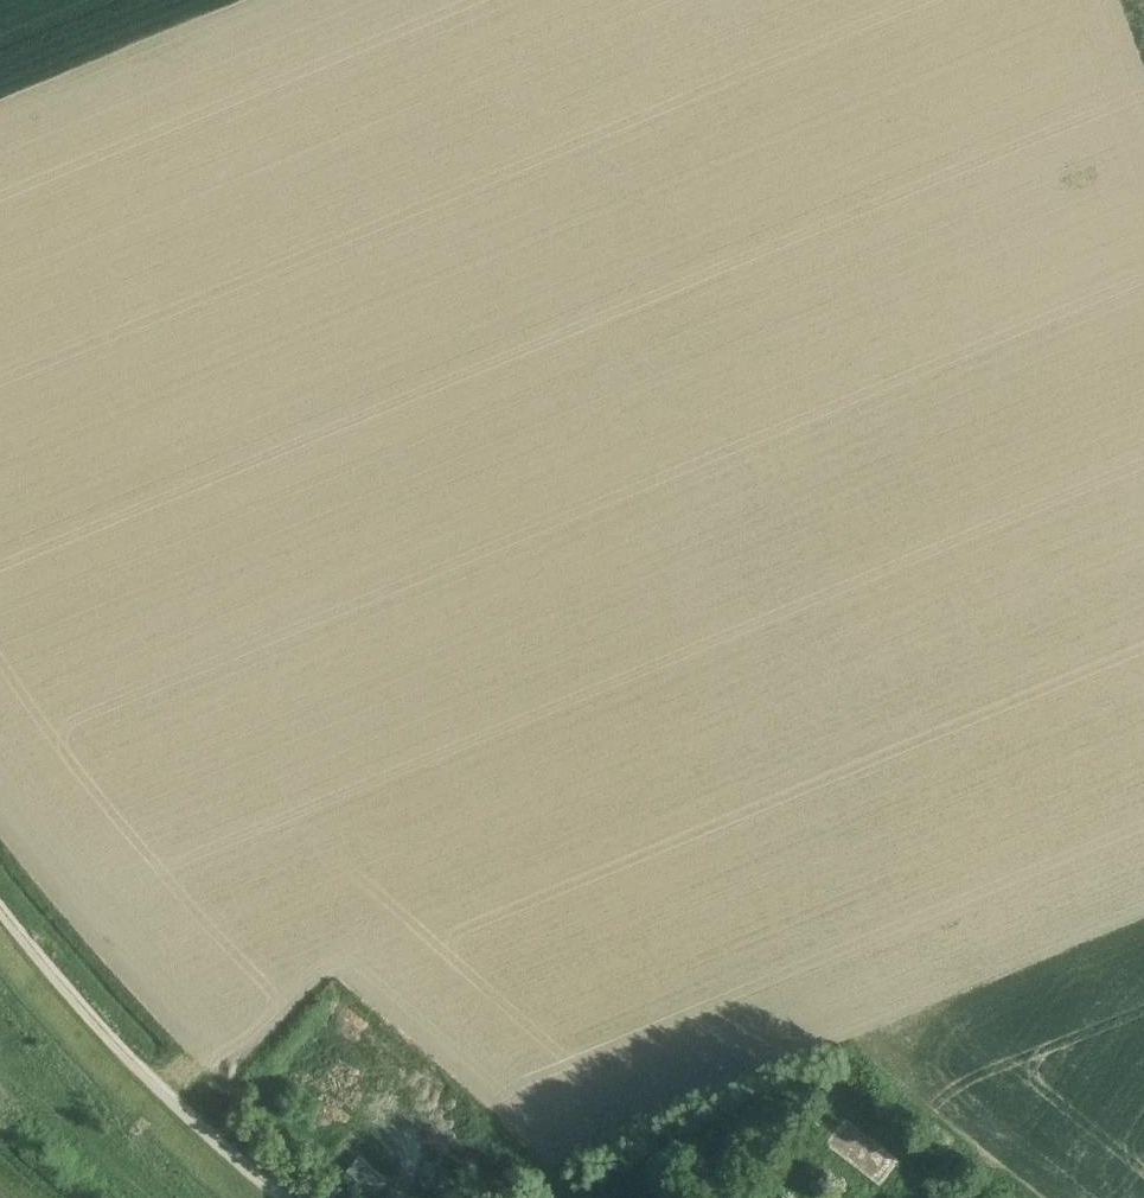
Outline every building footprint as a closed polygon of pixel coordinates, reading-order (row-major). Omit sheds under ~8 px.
[(385,1179),(355,1153),(343,1167),(373,1193),(385,1179)]
